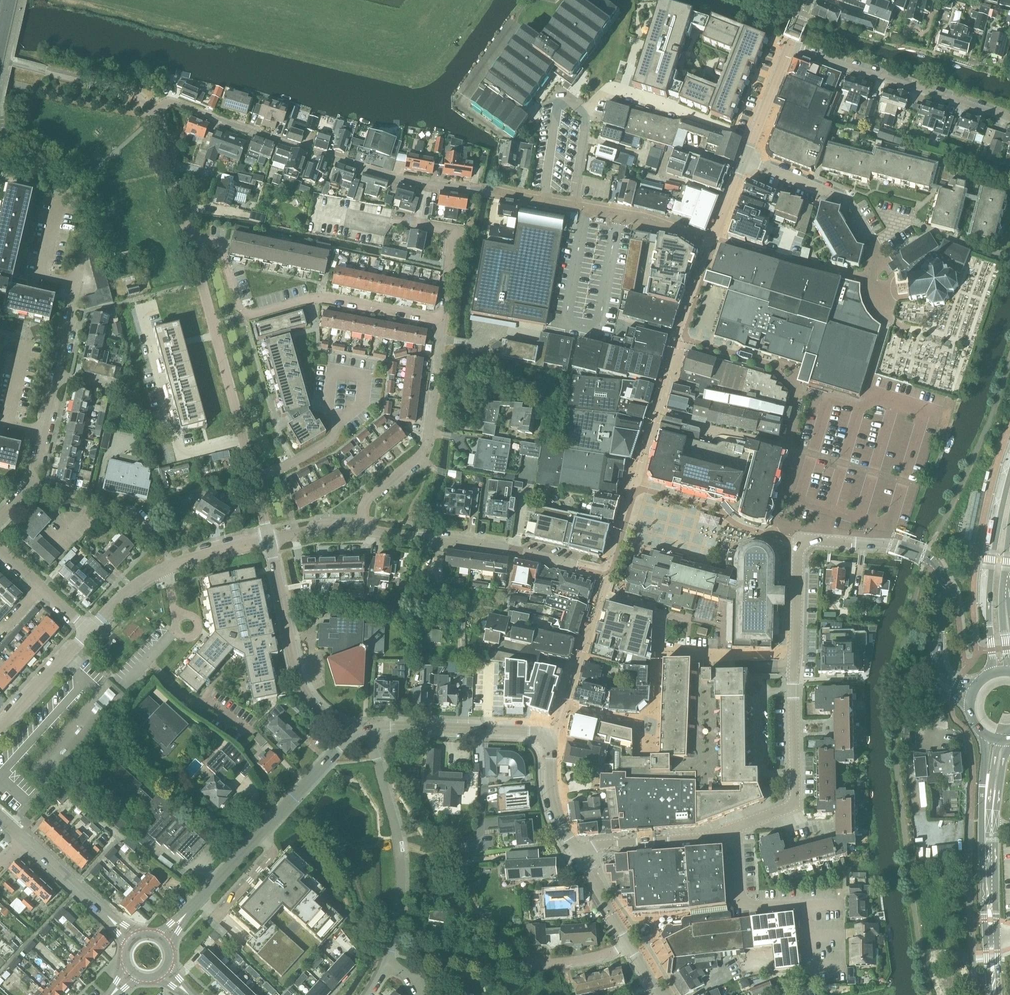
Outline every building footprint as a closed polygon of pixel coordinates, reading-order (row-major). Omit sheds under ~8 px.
[(618,11),(604,1),(603,0),(575,0),(545,42),(527,30),(488,84),(487,83),(473,102),(518,134),(529,118),(522,113),(552,71),(572,86),(584,70),(579,66),(618,11)] [(821,0),(818,0),(812,16),(839,27),(841,22),(846,23),(850,11),(844,9),(843,10),(821,0)] [(876,19),(878,19),(889,24),(895,8),(904,11),(908,0),(868,0),(864,12),(869,14),(868,16),(876,19)] [(911,2),(906,19),(922,23),(925,12),(931,13),(934,1),(929,0),(911,0),(911,2)] [(648,42),(634,88),(667,98),(679,61),(694,13),(661,3),(648,42)] [(988,17),(990,10),(991,9),(981,6),(979,13),(974,12),(971,18),(977,20),(974,29),(983,32),(988,17)] [(990,10),(988,17),(997,20),(999,13),(990,10)] [(850,11),(846,23),(874,32),(878,19),(876,19),(850,11)] [(711,21),(703,40),(712,44),(714,40),(719,42),(717,46),(726,49),(727,46),(733,48),(731,51),(733,52),(741,32),(711,21)] [(952,49),(959,27),(951,24),(949,33),(943,31),(939,45),(952,49)] [(959,27),(952,49),(967,54),(972,40),(967,38),(970,30),(959,27)] [(731,64),(711,115),(731,122),(735,114),(731,112),(733,107),(737,109),(740,100),(736,98),(738,93),(742,95),(746,86),(742,84),(744,79),(748,81),(751,72),(747,70),(749,65),(755,67),(758,59),(755,57),(757,52),(760,53),(764,45),(760,43),(763,36),(745,29),(733,59),(737,60),(735,65),(731,64)] [(1002,58),(1007,37),(994,34),(994,35),(989,34),(985,48),(990,50),(989,54),(1002,58)] [(796,56),(789,74),(800,78),(798,82),(833,96),(842,74),(812,62),(812,61),(807,59),(806,60),(796,56)] [(721,62),(716,75),(722,77),(727,64),(721,62)] [(855,98),(860,81),(857,80),(857,79),(850,77),(850,78),(847,77),(843,92),(849,94),(846,104),(852,106),(855,98)] [(766,153),(814,172),(833,125),(824,122),(834,96),(833,96),(798,82),(788,78),(779,101),(786,104),(766,153)] [(178,81),(176,86),(183,89),(180,96),(195,102),(195,101),(200,103),(204,95),(199,92),(199,91),(185,85),(186,83),(178,81)] [(687,81),(680,101),(688,104),(690,100),(695,102),(693,106),(702,110),(704,106),(709,108),(707,112),(709,112),(717,92),(687,81)] [(856,113),(858,107),(865,110),(872,85),(870,85),(871,83),(864,81),(864,83),(860,81),(855,98),(852,106),(853,106),(851,112),(856,113)] [(890,116),(898,93),(886,89),(884,96),(883,95),(878,109),(880,113),(885,114),(885,115),(890,116)] [(898,93),(890,116),(895,118),(898,109),(906,111),(910,97),(909,97),(910,95),(898,91),(898,93)] [(836,94),(824,122),(830,124),(841,96),(836,94)] [(226,95),(222,109),(245,115),(246,112),(252,114),(254,107),(248,105),(249,102),(226,95)] [(208,108),(213,110),(218,98),(212,96),(208,108)] [(872,120),(878,102),(871,100),(865,118),(872,120)] [(269,127),(276,104),(265,101),(260,117),(266,119),(264,125),(269,127)] [(913,112),(918,113),(917,116),(925,118),(922,128),(928,130),(935,105),(924,101),(922,108),(914,105),(913,112)] [(630,110),(631,105),(622,102),(622,103),(622,106),(608,102),(605,113),(607,114),(604,124),(607,125),(606,129),(604,128),(604,131),(602,130),(600,136),(602,137),(601,139),(632,148),(635,137),(624,134),(624,133),(630,110)] [(285,116),(287,108),(276,104),(269,127),(274,128),(276,122),(286,125),(288,117),(285,116)] [(949,133),(954,117),(946,115),(948,109),(935,105),(928,130),(933,131),(948,136),(949,133)] [(292,107),(288,118),(293,119),(297,109),(292,107)] [(734,162),(741,139),(683,120),(675,121),(630,110),(624,133),(673,147),(679,129),(710,139),(706,151),(718,155),(717,157),(734,162)] [(959,119),(957,128),(965,131),(962,139),(968,141),(975,118),(963,114),(961,120),(959,119)] [(885,115),(882,125),(892,128),(895,118),(885,115)] [(313,132),(318,119),(310,116),(306,130),(313,132)] [(975,118),(968,141),(973,143),(981,145),(982,142),(991,145),(993,141),(996,132),(987,129),(985,128),(987,122),(975,118)] [(203,140),(201,145),(194,165),(202,168),(205,159),(207,153),(214,135),(206,132),(208,125),(191,119),(185,133),(203,140)] [(335,143),(333,150),(336,150),(335,151),(341,153),(342,152),(344,153),(346,148),(350,149),(351,145),(350,145),(354,133),(341,128),(343,123),(336,120),(332,132),(333,132),(332,135),(335,137),(333,143),(335,143)] [(288,139),(300,143),(306,126),(293,122),(288,139)] [(881,129),(878,139),(893,143),(896,134),(881,129)] [(993,141),(1002,143),(1009,146),(1003,164),(1009,166),(1009,165),(1009,130),(1008,129),(1006,135),(1005,135),(996,132),(993,141)] [(214,135),(207,153),(205,159),(214,162),(217,153),(239,161),(245,144),(236,141),(237,138),(216,130),(214,136),(214,135)] [(315,147),(327,151),(331,135),(319,132),(315,147)] [(394,140),(369,132),(364,149),(389,157),(396,159),(401,142),(394,140)] [(852,141),(858,143),(861,134),(854,132),(852,141)] [(260,153),(264,140),(254,136),(246,159),(257,163),(258,161),(257,161),(260,153)] [(436,138),(433,153),(441,155),(441,152),(440,152),(443,139),(436,138)] [(257,161),(258,161),(262,163),(264,157),(270,159),(275,144),(264,140),(260,153),(257,161)] [(991,145),(987,159),(996,162),(996,161),(1002,143),(993,141),(991,145)] [(417,142),(415,156),(407,155),(405,169),(419,171),(421,157),(424,143),(417,142)] [(501,154),(500,160),(504,161),(503,165),(515,167),(517,158),(519,158),(520,150),(525,151),(525,150),(532,151),(533,146),(522,144),(522,143),(521,143),(513,142),(512,145),(507,144),(505,154),(501,154)] [(286,164),(291,149),(278,145),(273,160),(286,164)] [(829,146),(823,169),(870,181),(872,175),(929,190),(930,187),(932,180),(932,178),(935,168),(935,166),(877,151),(875,158),(829,146)] [(457,176),(461,148),(455,147),(453,155),(446,154),(445,160),(443,174),(457,176)] [(596,157),(598,158),(607,160),(626,166),(630,155),(599,147),(598,149),(596,148),(595,154),(597,155),(596,157)] [(461,148),(457,176),(471,178),(473,164),(465,163),(467,149),(461,148)] [(649,157),(660,160),(662,151),(651,148),(649,157)] [(723,192),(731,168),(676,149),(667,173),(723,192)] [(305,155),(291,150),(283,175),(296,179),(298,173),(299,174),(305,155)] [(525,151),(522,168),(529,170),(532,151),(525,150),(525,151)] [(421,157),(419,171),(432,174),(435,160),(421,157)] [(660,160),(649,157),(646,166),(657,169),(660,160)] [(306,169),(302,179),(315,183),(318,173),(324,175),(328,161),(318,158),(315,165),(308,163),(306,169)] [(607,160),(598,158),(597,162),(595,161),(594,163),(592,163),(591,169),(593,169),(591,174),(602,177),(607,160)] [(325,182),(321,195),(327,197),(327,196),(330,186),(334,187),(339,189),(339,187),(345,167),(336,164),(331,177),(329,184),(325,182)] [(618,203),(632,206),(637,184),(630,183),(631,179),(625,177),(627,167),(621,166),(617,181),(623,183),(618,203)] [(345,167),(339,187),(349,191),(351,185),(357,187),(359,181),(353,179),(356,170),(345,167)] [(941,191),(941,192),(932,227),(955,233),(967,186),(978,189),(981,178),(945,169),(942,180),(950,182),(949,188),(954,189),(953,194),(941,191)] [(280,184),(283,175),(276,173),(273,181),(280,184)] [(364,173),(362,182),(368,183),(366,190),(365,195),(371,196),(376,177),(364,173)] [(250,184),(251,181),(251,178),(238,175),(237,181),(250,184)] [(376,177),(371,196),(376,198),(377,198),(378,193),(380,187),(386,188),(388,180),(376,177)] [(745,193),(744,197),(777,210),(781,195),(777,194),(778,193),(749,180),(745,192),(745,193)] [(249,196),(251,189),(222,181),(222,183),(219,183),(215,199),(218,200),(217,204),(230,207),(234,192),(249,196)] [(643,181),(640,189),(660,194),(662,186),(643,181)] [(679,192),(681,185),(668,182),(666,189),(679,192)] [(356,193),(354,200),(360,202),(364,190),(362,189),(363,185),(358,184),(356,193)] [(395,200),(400,201),(398,209),(414,214),(418,199),(412,197),(415,189),(399,185),(395,200)] [(684,204),(712,215),(719,197),(703,191),(702,193),(683,186),(680,194),(673,192),(671,197),(677,198),(684,204)] [(0,221),(0,298),(6,299),(4,305),(3,311),(19,315),(48,322),(49,322),(51,313),(51,311),(54,298),(54,297),(53,300),(25,293),(27,283),(13,280),(13,279),(10,278),(29,195),(32,196),(32,195),(19,192),(16,191),(7,189),(0,221)] [(670,197),(639,190),(639,189),(635,207),(665,215),(670,197)] [(1007,196),(983,190),(972,237),(995,243),(1007,196)] [(438,206),(446,207),(444,219),(447,219),(451,220),(454,194),(440,192),(438,206)] [(466,209),(468,196),(454,194),(451,220),(452,220),(457,221),(459,209),(466,209)] [(784,196),(782,196),(777,210),(774,220),(774,221),(773,223),(806,235),(814,207),(795,200),(793,199),(784,196)] [(692,219),(690,225),(706,231),(712,215),(684,204),(677,198),(671,197),(667,212),(692,219)] [(777,210),(744,197),(743,197),(739,207),(774,220),(777,210)] [(501,200),(498,216),(517,219),(520,203),(501,200)] [(837,258),(833,260),(832,261),(832,262),(832,263),(832,264),(833,264),(833,265),(834,265),(848,268),(849,265),(859,267),(864,248),(858,246),(840,215),(841,209),(822,203),(817,223),(837,258)] [(772,223),(773,223),(774,221),(740,209),(739,212),(737,211),(733,224),(729,237),(746,243),(746,241),(763,247),(767,236),(765,235),(769,223),(772,224),(772,223)] [(521,210),(515,247),(484,242),(472,313),(547,326),(566,218),(521,210)] [(249,220),(265,224),(267,216),(251,212),(249,220)] [(325,274),(331,245),(317,243),(316,249),(309,248),(309,249),(254,237),(255,236),(248,234),(249,228),(236,226),(230,255),(325,274)] [(501,228),(499,238),(514,241),(515,230),(501,228)] [(422,252),(425,234),(411,232),(405,231),(402,242),(409,244),(408,249),(422,252)] [(892,262),(891,263),(895,271),(897,270),(900,274),(905,271),(906,273),(939,248),(937,246),(929,234),(897,254),(896,253),(889,257),(892,262)] [(659,237),(649,298),(680,306),(699,253),(681,241),(659,237)] [(965,266),(970,252),(944,241),(943,244),(941,243),(937,246),(939,248),(906,273),(907,274),(906,275),(906,282),(897,283),(898,295),(908,294),(909,301),(911,301),(911,299),(916,299),(916,300),(917,300),(917,299),(921,298),(921,300),(923,299),(923,298),(926,298),(927,302),(928,303),(933,306),(932,307),(934,307),(934,306),(943,305),(944,306),(945,305),(945,304),(948,299),(949,299),(949,298),(948,297),(947,293),(952,292),(953,293),(954,292),(953,291),(957,287),(958,287),(959,286),(957,285),(956,277),(957,276),(956,275),(952,272),(954,271),(961,274),(965,266)] [(100,252),(98,246),(86,249),(87,255),(100,252)] [(827,322),(840,279),(791,267),(722,246),(711,276),(710,276),(708,284),(728,290),(714,337),(737,344),(744,348),(746,348),(749,339),(772,346),(770,355),(769,355),(805,366),(801,381),(809,383),(809,382),(827,322)] [(407,253),(382,247),(381,255),(405,260),(407,253)] [(141,248),(122,253),(124,263),(143,259),(141,248)] [(89,261),(101,258),(100,252),(87,255),(89,261)] [(330,268),(335,269),(336,263),(337,263),(338,255),(333,254),(331,262),(330,268)] [(91,267),(103,264),(101,258),(89,261),(91,267)] [(92,273),(104,270),(103,264),(91,267),(92,273)] [(342,287),(346,271),(335,268),(332,285),(342,287)] [(106,276),(104,270),(92,273),(94,279),(106,276)] [(353,289),(356,273),(346,271),(342,287),(353,289)] [(363,291),(366,275),(356,273),(353,289),(363,291)] [(373,293),(376,277),(366,275),(363,291),(373,293)] [(95,285),(107,282),(106,276),(94,279),(95,285)] [(383,296),(387,279),(376,277),(373,293),(383,296)] [(394,298),(397,281),(387,279),(383,296),(394,298)] [(860,397),(881,326),(874,320),(867,313),(863,304),(861,295),(861,285),(851,282),(840,279),(827,322),(809,382),(831,388),(860,397)] [(404,300),(407,284),(397,281),(394,298),(404,300)] [(109,288),(107,282),(95,285),(97,291),(109,288)] [(129,296),(139,293),(137,285),(134,285),(134,284),(132,285),(132,286),(127,287),(129,296)] [(414,302),(417,286),(407,284),(404,300),(414,302)] [(424,304),(428,288),(417,286),(414,302),(424,304)] [(97,291),(94,295),(97,306),(113,302),(109,288),(97,291)] [(428,288),(424,304),(435,306),(438,290),(428,288)] [(623,292),(619,307),(621,307),(619,307),(621,298),(627,300),(622,317),(672,330),(678,310),(679,307),(628,294),(623,292)] [(97,306),(94,295),(88,296),(91,308),(97,306)] [(91,308),(88,296),(83,298),(86,309),(91,308)] [(331,329),(334,314),(324,312),(321,327),(331,329)] [(91,326),(106,329),(108,317),(94,314),(91,326)] [(342,331),(344,316),(334,314),(331,329),(342,331)] [(254,328),(258,340),(306,327),(303,315),(295,317),(295,315),(261,324),(262,326),(254,328)] [(352,333),(355,318),(344,316),(342,331),(352,333)] [(362,335),(365,320),(355,318),(352,333),(362,335)] [(372,337),(375,322),(365,320),(362,335),(372,337)] [(383,339),(385,324),(375,322),(372,337),(383,339)] [(393,341),(396,326),(385,324),(383,339),(393,341)] [(106,329),(91,326),(89,336),(103,340),(106,329)] [(158,331),(154,332),(181,432),(185,431),(202,426),(181,350),(185,349),(182,338),(178,339),(175,326),(158,331)] [(403,343),(406,328),(396,326),(393,341),(403,343)] [(610,346),(662,359),(667,337),(643,331),(644,328),(638,327),(638,330),(628,327),(625,340),(614,337),(612,339),(610,346)] [(413,345),(416,330),(406,328),(403,343),(413,345)] [(418,356),(423,357),(424,346),(427,332),(416,330),(413,345),(419,346),(418,356)] [(574,339),(562,337),(541,333),(539,347),(503,340),(502,344),(498,343),(495,345),(494,351),(496,354),(500,355),(499,359),(544,368),(544,364),(568,369),(574,339)] [(103,340),(89,336),(86,348),(100,351),(103,340)] [(282,417),(309,409),(289,337),(262,344),(282,417)] [(656,382),(664,361),(581,339),(574,367),(597,373),(598,370),(628,378),(628,375),(656,382)] [(750,341),(748,347),(755,349),(757,343),(750,341)] [(763,344),(761,352),(767,354),(770,346),(763,344)] [(84,359),(85,360),(91,361),(97,363),(98,363),(100,351),(86,348),(84,359)] [(789,394),(783,392),(784,389),(777,387),(778,383),(771,380),(772,377),(690,353),(683,381),(707,387),(706,389),(704,401),(728,405),(749,409),(777,417),(787,419),(790,408),(785,407),(787,401),(786,401),(789,394)] [(406,369),(421,370),(422,360),(407,358),(406,369)] [(83,372),(89,373),(91,361),(85,360),(83,372)] [(97,363),(91,361),(89,373),(94,374),(97,363)] [(98,363),(97,363),(94,374),(100,376),(103,364),(98,363)] [(109,365),(103,364),(100,376),(106,377),(109,365)] [(115,367),(109,365),(106,377),(112,378),(115,367)] [(121,368),(115,367),(112,378),(118,380),(121,368)] [(404,379),(420,381),(421,370),(406,369),(404,379)] [(544,401),(549,373),(537,371),(533,396),(537,397),(536,400),(544,401)] [(636,383),(623,381),(571,375),(568,409),(570,409),(596,414),(616,414),(620,399),(634,401),(650,404),(655,386),(636,382),(636,383)] [(403,389),(419,391),(420,381),(404,379),(403,389)] [(694,389),(693,389),(675,384),(672,395),(692,400),(692,399),(697,400),(703,402),(704,396),(695,394),(692,394),(694,389)] [(402,400),(417,402),(419,391),(403,389),(402,400)] [(74,402),(89,406),(92,394),(77,391),(74,402)] [(693,416),(697,400),(692,399),(692,400),(692,401),(672,395),(667,409),(689,415),(693,416)] [(108,398),(102,396),(100,407),(95,405),(93,412),(99,413),(100,408),(102,407),(106,408),(108,398)] [(629,417),(644,421),(649,407),(633,403),(634,401),(620,399),(616,414),(618,414),(629,417)] [(401,410),(416,412),(417,402),(402,400),(401,410)] [(755,433),(759,417),(760,415),(703,402),(697,400),(693,416),(707,419),(707,422),(755,433)] [(72,414),(86,417),(89,406),(74,402),(72,414)] [(486,403),(483,422),(497,425),(500,406),(511,407),(510,409),(515,409),(511,427),(519,429),(518,431),(532,434),(538,405),(532,404),(530,411),(522,410),(523,405),(515,404),(486,403)] [(644,421),(629,417),(618,414),(616,414),(596,414),(570,409),(568,429),(639,437),(644,421)] [(416,412),(401,410),(399,421),(415,423),(416,412)] [(668,413),(666,419),(665,418),(662,420),(660,430),(675,435),(680,436),(680,435),(698,439),(700,432),(698,429),(688,427),(689,424),(682,422),(684,417),(668,413)] [(86,417),(72,414),(69,425),(84,428),(86,417)] [(293,423),(287,427),(300,449),(325,434),(318,423),(315,425),(309,414),(298,420),(296,417),(292,420),(293,423)] [(759,417),(755,433),(784,439),(788,421),(760,415),(759,417)] [(386,422),(382,417),(377,421),(381,425),(382,426),(386,422)] [(66,436),(81,440),(84,428),(69,425),(66,436)] [(387,432),(396,444),(405,437),(395,425),(387,432)] [(626,459),(632,460),(633,460),(639,437),(568,429),(566,449),(592,453),(609,455),(626,459)] [(369,435),(365,431),(360,434),(365,439),(369,435)] [(698,441),(670,434),(660,431),(647,480),(657,482),(725,500),(726,502),(728,505),(729,507),(731,508),(732,510),(734,512),(738,515),(740,517),(742,518),(745,519),(747,520),(749,521),(752,522),(754,523),(756,523),(759,524),(760,524),(761,524),(762,524),(764,524),(765,524),(766,524),(784,456),(779,454),(747,446),(742,446),(744,438),(722,435),(720,435),(717,436),(715,437),(713,438),(711,440),(710,442),(710,444),(698,441)] [(379,439),(388,450),(396,444),(387,432),(379,439)] [(107,449),(110,434),(105,433),(101,448),(107,449)] [(356,438),(360,443),(365,439),(360,434),(356,438)] [(64,447),(79,450),(81,440),(66,436),(64,447)] [(371,445),(380,457),(388,450),(379,439),(371,445)] [(505,473),(510,445),(480,440),(476,461),(485,463),(484,469),(505,473)] [(539,458),(541,445),(522,442),(520,454),(539,458)] [(15,470),(21,446),(20,446),(19,449),(0,444),(0,467),(15,470)] [(353,448),(349,444),(344,447),(348,452),(353,448)] [(362,452),(372,464),(380,457),(371,445),(362,452)] [(542,445),(536,484),(559,488),(559,485),(617,494),(620,473),(606,470),(606,471),(590,468),(592,453),(566,449),(565,449),(542,445)] [(79,450),(64,447),(61,458),(76,462),(79,450)] [(340,451),(344,456),(348,452),(344,447),(340,451)] [(354,458),(364,470),(372,464),(362,452),(354,458)] [(606,470),(620,473),(621,471),(624,472),(626,459),(609,455),(592,453),(590,468),(606,471),(606,470)] [(58,470),(73,473),(76,462),(61,458),(58,470)] [(364,470),(354,458),(346,465),(355,477),(364,470)] [(143,467),(141,464),(136,463),(133,465),(133,466),(110,460),(103,490),(146,500),(150,483),(147,482),(150,470),(143,468),(143,467)] [(73,473),(58,470),(56,481),(74,486),(75,482),(71,481),(73,473)] [(84,477),(86,471),(81,470),(80,476),(84,477),(82,487),(88,488),(90,478),(84,477)] [(328,477),(335,490),(345,485),(338,472),(328,477)] [(319,482),(326,495),(335,490),(328,477),(319,482)] [(492,480),(490,497),(487,518),(508,520),(509,512),(510,512),(515,513),(516,501),(510,500),(512,487),(522,488),(523,483),(513,482),(513,483),(492,480)] [(310,487),(317,500),(326,495),(319,482),(310,487)] [(301,492),(308,505),(317,500),(310,487),(301,492)] [(479,490),(473,489),(472,494),(447,491),(444,514),(448,515),(455,516),(459,516),(459,517),(466,518),(466,517),(470,518),(471,507),(477,507),(479,490)] [(208,520),(219,504),(214,501),(218,495),(210,491),(198,509),(196,507),(190,516),(196,520),(200,515),(208,520)] [(308,505),(301,492),(291,497),(298,510),(308,505)] [(981,495),(970,493),(960,540),(971,542),(981,495)] [(608,495),(597,494),(590,517),(594,518),(599,519),(610,521),(610,520),(614,521),(621,498),(608,495)] [(219,504),(208,520),(219,527),(226,516),(227,517),(241,514),(238,503),(225,506),(224,507),(219,504)] [(594,518),(590,517),(529,505),(529,506),(536,507),(535,517),(539,518),(535,539),(603,555),(610,527),(608,527),(610,521),(599,519),(594,518)] [(60,554),(38,534),(52,519),(45,512),(42,515),(34,508),(13,531),(50,565),(60,554)] [(719,526),(723,519),(715,515),(712,522),(719,526)] [(128,552),(133,547),(122,536),(103,556),(99,552),(94,557),(104,566),(108,561),(116,568),(129,554),(128,552)] [(761,541),(760,540),(758,540),(755,540),(753,541),(751,541),(750,541),(749,542),(747,542),(746,543),(745,544),(743,545),(741,547),(740,548),(739,549),(738,550),(738,551),(736,554),(736,555),(736,556),(735,558),(735,559),(735,560),(735,561),(734,570),(727,569),(726,573),(703,568),(697,566),(697,563),(682,559),(683,557),(653,549),(650,559),(643,557),(642,560),(635,558),(633,566),(630,564),(625,583),(628,584),(626,592),(641,596),(642,594),(642,595),(655,598),(656,598),(655,603),(656,603),(681,610),(681,608),(693,611),(697,594),(705,596),(728,603),(727,642),(732,642),(732,649),(772,650),(772,636),(777,636),(778,607),(783,607),(784,592),(781,592),(782,575),(779,575),(779,563),(779,561),(779,560),(779,558),(778,557),(778,556),(778,554),(777,553),(777,552),(776,551),(775,550),(774,549),(773,547),(772,546),(769,544),(767,543),(766,542),(765,542),(762,541),(761,541)] [(63,569),(59,573),(68,582),(78,571),(87,560),(84,558),(75,568),(69,563),(75,556),(75,555),(78,552),(73,548),(58,565),(63,569)] [(459,568),(461,553),(449,551),(447,566),(459,568)] [(461,553),(459,568),(471,569),(473,554),(461,553)] [(473,554),(471,569),(483,571),(485,556),(473,554)] [(302,560),(300,560),(301,564),(302,564),(303,575),(303,581),(311,581),(311,584),(309,593),(313,594),(315,585),(315,581),(339,580),(339,582),(362,581),(362,573),(362,557),(354,558),(354,556),(346,556),(346,558),(331,559),(331,557),(322,557),(322,558),(302,559),(302,560)] [(374,569),(369,569),(368,569),(365,594),(373,595),(373,587),(377,588),(379,586),(380,581),(388,582),(389,576),(394,576),(395,566),(390,565),(391,558),(376,556),(374,569)] [(485,556),(483,571),(494,573),(496,558),(485,556)] [(496,558),(494,573),(502,574),(501,581),(505,581),(506,575),(507,575),(509,559),(496,558)] [(536,582),(537,578),(536,578),(539,565),(516,560),(514,575),(511,588),(531,591),(531,590),(532,590),(533,582),(536,582)] [(104,580),(109,575),(99,566),(94,571),(104,580)] [(595,579),(554,568),(553,571),(549,569),(549,568),(548,567),(543,566),(542,567),(539,578),(537,578),(536,582),(533,582),(532,590),(554,596),(554,594),(587,604),(595,579)] [(254,569),(247,570),(207,578),(210,592),(206,593),(214,634),(214,635),(178,677),(197,693),(233,651),(244,657),(253,702),(277,697),(269,656),(277,654),(271,622),(269,622),(261,581),(257,582),(254,569)] [(847,587),(848,580),(844,580),(845,572),(832,570),(832,572),(826,571),(825,584),(830,585),(829,593),(832,593),(832,590),(843,592),(843,586),(847,587)] [(78,571),(68,582),(77,590),(87,579),(78,571)] [(865,572),(864,584),(864,585),(863,595),(875,596),(880,597),(881,591),(888,592),(890,582),(882,581),(883,574),(865,572)] [(0,599),(12,586),(2,578),(0,580),(0,599)] [(87,579),(77,590),(87,599),(97,588),(87,579)] [(442,599),(444,587),(428,585),(426,597),(442,599)] [(0,609),(0,619),(10,608),(21,595),(12,586),(0,599),(5,604),(0,609)] [(566,611),(583,616),(586,606),(564,599),(548,597),(544,607),(554,609),(565,613),(566,611)] [(862,611),(864,603),(857,602),(858,600),(850,599),(850,602),(844,601),(843,608),(862,611)] [(592,645),(589,657),(619,665),(621,675),(640,676),(639,688),(650,689),(652,689),(653,668),(651,668),(654,614),(653,614),(606,602),(603,614),(600,624),(599,623),(596,635),(593,645),(592,645)] [(35,607),(26,616),(30,619),(38,611),(35,607)] [(314,617),(321,617),(320,608),(313,609),(314,617)] [(512,641),(516,623),(516,625),(527,628),(530,615),(510,610),(508,617),(490,613),(489,622),(484,621),(482,622),(481,627),(482,629),(487,630),(484,641),(499,644),(501,637),(512,639),(511,641),(512,641)] [(566,611),(565,613),(563,619),(559,617),(558,620),(579,627),(583,616),(566,611)] [(30,619),(26,616),(18,625),(22,628),(30,619)] [(38,627),(50,638),(58,629),(46,618),(38,627)] [(579,627),(558,620),(549,618),(548,622),(553,624),(552,627),(560,629),(560,630),(563,630),(562,632),(566,633),(567,631),(577,635),(579,627)] [(383,653),(383,639),(384,625),(362,624),(362,621),(334,620),(334,625),(320,624),(319,632),(316,632),(316,640),(319,641),(319,647),(333,648),(332,658),(327,659),(335,686),(363,687),(364,652),(366,651),(370,649),(372,653),(383,653)] [(466,646),(467,622),(460,622),(459,646),(466,646)] [(571,658),(574,641),(572,638),(527,628),(516,625),(516,623),(512,641),(533,645),(532,650),(534,653),(568,660),(571,658)] [(22,628),(18,625),(10,634),(14,637),(22,628)] [(50,638),(38,627),(30,636),(42,647),(50,638)] [(823,662),(819,662),(819,674),(864,673),(864,655),(866,653),(866,647),(867,645),(867,634),(865,632),(855,632),(854,630),(831,631),(830,629),(822,629),(821,631),(821,646),(823,648),(823,655),(823,662)] [(443,631),(425,630),(424,642),(442,643),(443,631)] [(14,637),(10,634),(2,642),(6,646),(14,637)] [(42,647),(30,636),(22,645),(34,655),(42,647)] [(34,655),(22,645),(14,653),(26,664),(34,655)] [(26,664),(14,653),(6,662),(18,673),(26,664)] [(517,656),(506,662),(507,662),(505,707),(525,708),(525,705),(531,707),(531,710),(550,716),(555,697),(554,696),(556,690),(557,691),(563,671),(562,671),(562,669),(560,667),(531,661),(530,659),(517,656)] [(587,760),(603,763),(614,765),(613,775),(601,775),(601,791),(607,790),(609,808),(601,809),(600,797),(588,799),(589,802),(570,804),(572,820),(583,819),(583,818),(599,816),(599,820),(610,819),(610,821),(611,821),(612,826),(618,826),(618,832),(638,830),(638,832),(646,831),(653,831),(653,829),(698,826),(725,816),(724,809),(741,808),(741,810),(742,809),(742,808),(755,803),(756,802),(757,800),(758,799),(758,797),(758,795),(752,781),(752,775),(742,775),(740,680),(713,680),(713,678),(713,674),(704,674),(704,660),(699,660),(699,665),(664,665),(664,679),(660,757),(646,758),(633,758),(632,759),(621,759),(621,749),(602,745),(602,744),(591,742),(590,742),(589,748),(587,760)] [(398,661),(397,677),(409,677),(410,662),(398,661)] [(6,662),(0,669),(0,672),(10,682),(18,673),(6,662)] [(580,680),(598,685),(599,680),(602,680),(604,674),(601,674),(603,667),(585,662),(580,680)] [(433,675),(434,675),(438,676),(443,668),(421,667),(420,689),(413,689),(412,704),(426,705),(426,689),(432,689),(432,685),(433,675)] [(0,672),(0,689),(2,690),(10,682),(0,672)] [(433,675),(432,685),(436,685),(436,696),(434,696),(433,704),(455,705),(456,692),(453,692),(453,689),(447,688),(447,676),(438,676),(434,675),(433,675)] [(395,702),(396,684),(382,684),(382,680),(375,680),(375,683),(374,683),(374,701),(395,702)] [(649,702),(650,689),(639,688),(639,690),(607,688),(579,682),(574,702),(580,703),(579,705),(587,707),(588,705),(603,708),(609,709),(609,711),(637,712),(639,712),(649,704),(649,702)] [(100,697),(107,704),(117,694),(109,687),(100,697)] [(836,689),(835,688),(832,688),(831,689),(818,689),(818,693),(815,693),(815,712),(823,712),(824,714),(830,715),(831,713),(831,698),(836,698),(838,764),(839,765),(845,765),(845,762),(854,762),(852,693),(850,693),(850,689),(836,689)] [(171,709),(165,703),(162,707),(149,695),(130,715),(143,727),(145,725),(156,736),(154,738),(160,743),(165,738),(171,743),(186,726),(180,720),(179,721),(176,718),(177,717),(172,712),(171,713),(170,711),(171,709)] [(486,715),(486,704),(474,704),(473,714),(486,715)] [(287,726),(286,727),(277,719),(284,712),(278,706),(267,718),(273,724),(268,729),(282,742),(278,746),(287,755),(291,750),(291,751),(297,745),(296,744),(300,741),(291,732),(292,731),(287,726)] [(591,742),(603,743),(603,745),(613,747),(621,749),(621,759),(632,759),(633,753),(633,731),(571,716),(567,737),(591,742)] [(253,739),(261,748),(267,742),(258,734),(253,739)] [(825,744),(816,744),(818,813),(826,813),(826,815),(832,815),(834,813),(832,742),(831,741),(825,741),(825,744)] [(208,787),(202,793),(211,802),(207,806),(213,811),(217,807),(217,808),(230,795),(219,784),(234,768),(244,778),(252,770),(241,755),(228,743),(220,752),(219,751),(205,765),(209,770),(216,776),(207,785),(208,787)] [(587,760),(589,748),(585,748),(585,747),(568,744),(565,763),(575,764),(575,762),(583,763),(583,762),(587,763),(586,766),(602,769),(603,763),(587,760)] [(425,771),(424,792),(444,793),(443,806),(455,807),(456,794),(461,794),(461,793),(462,777),(462,773),(438,772),(439,752),(427,751),(426,771),(425,771)] [(496,766),(509,766),(510,767),(511,767),(512,768),(513,769),(513,778),(525,777),(524,768),(524,767),(524,766),(523,765),(523,764),(523,763),(525,761),(524,759),(522,757),(520,755),(518,754),(515,753),(513,752),(510,751),(492,751),(491,756),(485,755),(486,776),(496,776),(496,766)] [(918,753),(914,754),(914,759),(916,779),(928,778),(929,785),(938,784),(937,778),(944,777),(953,776),(954,782),(962,781),(961,775),(962,775),(962,774),(964,773),(965,773),(964,771),(964,769),(962,769),(960,755),(951,755),(950,752),(932,754),(932,751),(926,751),(927,754),(925,754),(923,754),(922,754),(919,753),(918,753)] [(268,774),(279,762),(269,753),(267,756),(263,752),(258,758),(261,762),(258,765),(268,774)] [(120,767),(101,787),(114,799),(111,802),(117,808),(120,805),(121,806),(130,796),(144,809),(152,800),(139,787),(140,786),(120,767)] [(531,809),(529,793),(523,794),(522,786),(499,789),(500,802),(506,801),(507,811),(531,809)] [(769,868),(771,876),(847,856),(847,846),(856,845),(855,793),(847,793),(846,791),(841,790),(839,793),(839,827),(840,843),(834,842),(771,859),(770,855),(785,851),(786,849),(784,843),(781,843),(779,836),(761,840),(763,848),(761,849),(763,857),(762,858),(763,861),(764,861),(766,869),(769,868)] [(63,792),(56,800),(62,804),(69,797),(63,792)] [(154,818),(135,839),(147,850),(156,841),(160,846),(162,844),(174,855),(176,852),(183,859),(188,855),(193,859),(206,845),(194,833),(192,835),(169,813),(173,809),(157,795),(152,800),(144,809),(143,810),(149,816),(151,815),(154,818)] [(47,836),(58,825),(53,821),(56,817),(52,813),(39,828),(47,836)] [(942,824),(953,823),(953,815),(942,815),(942,824)] [(533,831),(532,822),(525,823),(524,817),(500,819),(500,829),(517,827),(519,846),(534,844),(533,836),(535,836),(534,831),(533,831)] [(606,833),(606,830),(612,829),(612,826),(611,821),(610,821),(598,821),(578,823),(579,835),(589,834),(589,835),(606,833)] [(56,844),(66,833),(58,825),(47,836),(56,844)] [(65,852),(75,841),(66,833),(56,844),(65,852)] [(123,843),(134,851),(137,847),(127,839),(123,843)] [(73,861),(84,850),(75,841),(65,852),(73,861)] [(118,851),(114,847),(109,852),(113,856),(118,851)] [(691,910),(727,906),(723,847),(653,852),(652,851),(647,851),(637,852),(638,853),(615,854),(616,864),(606,865),(606,874),(611,874),(612,883),(616,882),(617,892),(621,891),(622,900),(627,900),(628,907),(627,907),(627,909),(632,908),(632,913),(642,912),(642,909),(656,907),(672,906),(673,910),(690,909),(691,910)] [(310,876),(315,871),(291,849),(231,915),(255,936),(242,950),(282,987),(344,919),(320,897),(326,890),(310,876)] [(84,850),(73,861),(82,869),(92,858),(84,850)] [(539,860),(538,851),(506,852),(507,865),(501,865),(500,867),(500,875),(502,876),(507,876),(508,880),(557,878),(556,859),(539,860)] [(105,856),(109,860),(113,856),(109,852),(105,856)] [(9,869),(18,878),(27,868),(18,859),(9,869)] [(94,868),(98,872),(103,868),(99,864),(94,868)] [(27,887),(37,876),(27,868),(18,878),(27,887)] [(98,872),(94,868),(90,873),(94,877),(98,872)] [(148,875),(142,881),(141,882),(152,893),(159,885),(148,875)] [(37,895),(46,885),(37,876),(27,887),(37,895)] [(133,880),(138,885),(134,890),(145,900),(152,893),(141,882),(142,881),(136,876),(133,880)] [(8,889),(11,885),(7,881),(3,884),(8,889)] [(11,885),(8,889),(12,893),(16,889),(11,885)] [(46,885),(37,895),(46,904),(56,894),(46,885)] [(850,886),(850,896),(850,918),(866,918),(865,896),(860,896),(860,893),(861,893),(861,886),(850,886)] [(127,897),(138,908),(145,900),(134,890),(127,897)] [(547,902),(545,902),(546,918),(569,917),(568,909),(571,909),(571,904),(575,904),(575,892),(547,893),(547,902)] [(138,908),(127,897),(120,905),(131,915),(138,908)] [(26,898),(22,902),(27,906),(31,902),(26,898)] [(32,910),(35,907),(31,902),(27,906),(32,910)] [(58,913),(62,916),(66,912),(63,908),(58,913)] [(4,910),(0,914),(0,915),(4,918),(8,913),(4,910)] [(446,920),(446,910),(430,910),(430,921),(446,920)] [(666,940),(675,957),(695,955),(740,950),(740,954),(745,954),(744,949),(772,946),(775,971),(800,968),(794,913),(735,920),(734,913),(730,913),(728,911),(691,915),(692,917),(684,917),(681,921),(682,926),(674,925),(673,925),(671,924),(666,924),(661,934),(663,939),(666,940)] [(63,917),(72,925),(76,920),(67,912),(63,917)] [(62,916),(58,913),(54,917),(58,921),(62,916)] [(528,929),(518,929),(519,941),(528,941),(529,945),(546,944),(545,935),(545,929),(545,926),(548,926),(548,922),(529,923),(529,926),(528,926),(528,929)] [(51,928),(47,924),(43,929),(47,933),(51,928)] [(562,928),(557,928),(558,934),(562,934),(563,946),(573,945),(573,946),(584,946),(584,945),(596,944),(596,938),(598,938),(598,929),(595,929),(595,925),(574,926),(574,927),(567,927),(562,927),(562,928)] [(639,933),(640,937),(642,936),(646,937),(650,935),(651,930),(649,927),(644,926),(641,928),(640,933),(639,933)] [(871,934),(877,934),(877,926),(856,926),(856,934),(857,934),(857,940),(856,940),(856,946),(851,946),(851,965),(869,964),(869,952),(873,952),(873,940),(871,940),(871,934)] [(39,934),(42,937),(47,933),(43,929),(39,934)] [(214,942),(220,935),(214,930),(208,936),(214,942)] [(87,939),(101,953),(109,944),(98,934),(92,941),(88,937),(87,939)] [(82,951),(94,961),(101,953),(87,939),(85,941),(89,944),(82,951)] [(23,951),(33,959),(36,955),(31,950),(32,949),(28,946),(23,951)] [(206,971),(217,960),(208,951),(208,952),(204,949),(200,953),(203,956),(197,963),(206,971)] [(232,950),(228,954),(233,959),(237,955),(232,950)] [(340,950),(330,961),(334,964),(346,975),(354,966),(347,960),(351,956),(346,952),(345,954),(340,950)] [(94,961),(82,951),(77,957),(73,954),(71,956),(86,969),(94,961)] [(695,955),(675,957),(673,973),(674,974),(697,960),(699,964),(715,962),(715,954),(695,956),(695,955)] [(242,967),(246,964),(237,955),(233,959),(237,962),(242,967)] [(67,967),(78,977),(86,969),(71,956),(70,957),(74,960),(67,967)] [(323,960),(319,956),(314,962),(319,966),(323,960)] [(21,961),(17,958),(13,962),(16,966),(21,961)] [(233,959),(225,968),(214,979),(223,987),(233,976),(229,971),(237,962),(233,959)] [(217,960),(206,971),(214,979),(225,968),(217,960)] [(697,973),(704,968),(701,964),(700,965),(699,964),(697,960),(674,974),(673,975),(685,994),(686,994),(703,984),(699,977),(705,974),(702,970),(697,973)] [(8,967),(12,971),(16,966),(13,962),(8,967)] [(309,967),(314,971),(319,966),(314,962),(309,967)] [(570,974),(575,994),(581,994),(625,985),(620,962),(570,974)] [(346,975),(334,964),(326,973),(338,984),(346,975)] [(250,966),(246,970),(251,975),(255,971),(250,966)] [(78,977),(67,967),(61,973),(58,970),(56,972),(71,985),(78,977)] [(256,980),(260,976),(255,971),(251,975),(256,980)] [(306,971),(303,974),(303,973),(298,979),(302,983),(310,974),(306,971)] [(7,972),(2,977),(6,981),(11,975),(7,972)] [(52,983),(63,994),(71,985),(56,972),(55,973),(58,977),(52,983)] [(338,984),(326,973),(319,981),(330,992),(338,984)] [(233,976),(223,987),(231,994),(242,984),(233,976)] [(293,984),(298,988),(302,983),(298,979),(293,984)] [(41,988),(48,994),(62,994),(63,994),(52,983),(48,980),(41,988)] [(319,981),(311,990),(316,994),(327,994),(330,992),(319,981)] [(267,982),(263,986),(268,991),(272,987),(267,982)] [(751,989),(754,994),(755,994),(772,988),(769,982),(751,989)] [(231,994),(247,994),(250,992),(242,984),(231,994)] [(799,994),(813,994),(810,985),(797,989),(799,994)] [(277,992),(272,987),(268,991),(273,994),(274,994),(277,992)]
